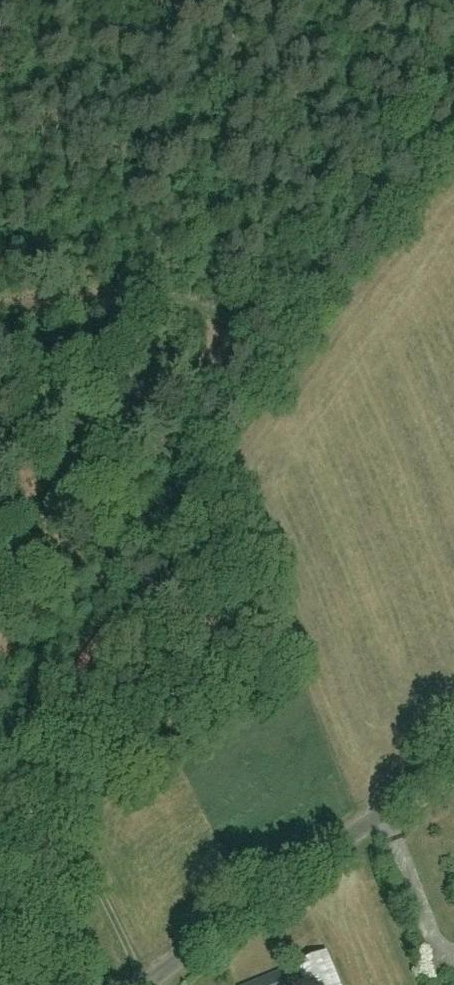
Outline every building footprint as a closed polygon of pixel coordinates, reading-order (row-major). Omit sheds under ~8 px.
[(295,964),(303,984),(341,984),(327,951),(295,964)] [(247,984),(290,984),(284,970),(247,984)]
